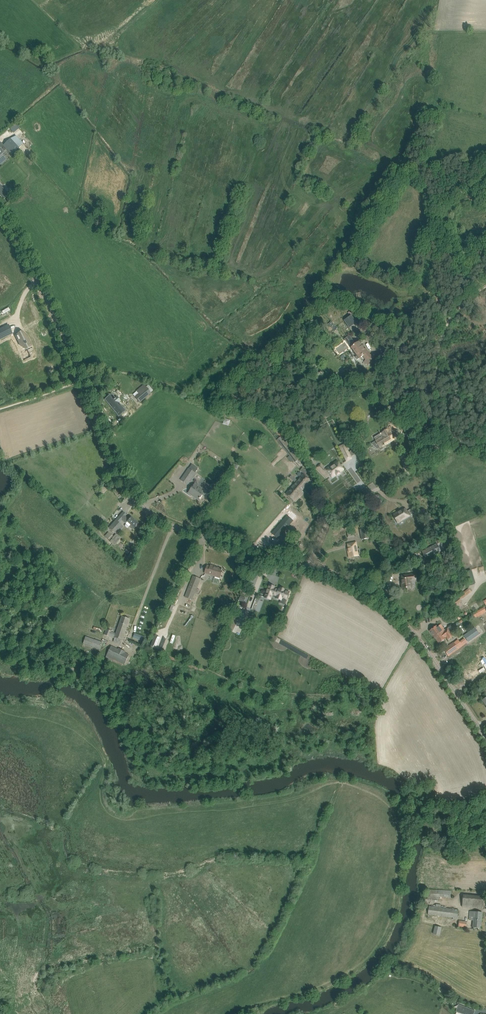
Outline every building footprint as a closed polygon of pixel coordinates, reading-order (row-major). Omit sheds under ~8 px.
[(0,142),(0,156),(4,152),(4,151),(6,149),(11,155),(19,147),(11,138),(10,138),(3,145),(0,142)] [(0,329),(0,340),(8,336),(4,327),(0,329)] [(21,333),(16,335),(19,341),(21,346),(24,345),(25,349),(32,346),(28,338),(26,339),(24,333),(21,334),(21,333)] [(356,345),(356,344),(349,336),(344,339),(351,348),(352,348),(357,355),(355,357),(357,360),(359,358),(360,358),(363,356),(366,360),(364,362),(368,364),(370,361),(373,358),(369,354),(367,351),(366,352),(359,342),(356,345)] [(140,392),(135,397),(139,402),(151,392),(146,387),(140,392)] [(110,396),(105,400),(109,404),(110,403),(113,407),(112,408),(115,411),(116,410),(117,412),(116,413),(119,416),(125,411),(121,405),(119,407),(117,404),(120,401),(117,397),(113,400),(110,396)] [(392,406),(384,410),(391,422),(399,417),(392,406)] [(229,427),(231,421),(225,418),(222,424),(229,427)] [(381,434),(374,438),(380,447),(377,449),(379,448),(381,450),(386,447),(385,446),(385,445),(387,444),(387,442),(393,439),(394,440),(390,433),(394,431),(391,427),(381,434)] [(281,437),(277,440),(281,446),(291,458),(294,462),(295,461),(300,466),(302,464),(303,466),(305,464),(304,462),(302,457),(298,452),(289,440),(287,441),(285,442),(281,437)] [(341,449),(347,461),(352,458),(346,447),(341,449)] [(341,471),(344,470),(337,461),(332,465),(333,467),(327,471),(322,465),(318,469),(326,477),(330,474),(333,478),(337,475),(340,473),(339,472),(341,470),(341,471)] [(189,468),(180,480),(188,485),(189,484),(190,482),(191,480),(196,473),(195,473),(197,470),(191,465),(189,468)] [(298,481),(305,487),(311,479),(304,473),(298,481)] [(298,495),(305,487),(298,481),(293,486),(289,484),(283,491),(286,494),(290,497),(294,500),(299,495),(298,495)] [(194,485),(189,492),(190,492),(196,496),(195,497),(199,500),(200,499),(203,495),(206,497),(209,492),(198,485),(198,487),(194,485)] [(393,515),(396,519),(398,523),(409,516),(405,509),(398,513),(397,513),(393,515)] [(132,530),(134,528),(138,523),(131,517),(129,519),(127,516),(125,515),(121,520),(122,521),(126,523),(127,522),(130,525),(129,526),(132,530)] [(287,516),(272,533),(278,538),(293,521),(287,516)] [(115,534),(122,526),(120,524),(116,520),(109,528),(115,534)] [(360,529),(362,540),(370,538),(367,528),(360,529)] [(117,534),(110,541),(114,545),(121,538),(117,534)] [(358,556),(358,555),(356,543),(348,544),(350,552),(349,553),(350,557),(358,556)] [(437,544),(422,552),(426,557),(432,554),(433,555),(440,551),(437,544)] [(128,561),(133,553),(131,552),(128,556),(125,555),(123,558),(126,559),(126,560),(128,561)] [(206,567),(203,576),(206,577),(207,574),(212,576),(216,578),(216,576),(220,578),(219,581),(223,582),(226,572),(222,571),(222,570),(215,567),(214,570),(206,567)] [(476,585),(472,572),(464,574),(468,587),(476,585)] [(411,587),(411,586),(411,581),(417,580),(416,574),(410,574),(402,576),(403,584),(402,584),(403,589),(411,587)] [(194,576),(184,601),(191,604),(201,579),(194,576)] [(265,597),(266,594),(271,596),(272,594),(277,596),(276,598),(281,600),(282,598),(287,600),(287,598),(288,598),(289,594),(289,592),(284,590),(285,589),(281,588),(280,589),(279,590),(275,589),(274,589),(275,588),(275,587),(269,585),(265,597)] [(472,592),(470,590),(469,588),(467,589),(454,599),(455,600),(448,605),(451,610),(462,602),(461,600),(472,592)] [(485,613),(485,611),(484,608),(480,610),(476,612),(471,615),(473,619),(476,617),(478,616),(478,617),(482,615),(485,613)] [(121,644),(130,619),(122,616),(116,633),(111,631),(112,631),(106,629),(104,635),(109,637),(115,639),(114,642),(121,644)] [(233,616),(227,628),(233,631),(238,619),(233,616)] [(445,630),(441,624),(437,627),(436,626),(429,631),(439,644),(443,641),(447,638),(448,640),(454,636),(448,628),(445,630)] [(475,628),(464,636),(468,642),(479,634),(475,628)] [(133,637),(143,641),(145,636),(135,632),(133,637)] [(103,642),(86,636),(83,644),(100,649),(103,642)] [(449,656),(458,649),(467,642),(464,638),(459,642),(458,640),(454,643),(453,642),(444,649),(449,656)] [(467,651),(471,658),(485,648),(485,644),(483,640),(467,651)] [(119,648),(118,649),(111,646),(106,658),(111,661),(124,666),(124,665),(129,655),(125,653),(126,652),(119,648)] [(472,659),(460,667),(465,675),(477,667),(477,665),(478,664),(476,661),(474,662),(472,659)] [(451,891),(428,889),(427,899),(440,900),(440,897),(451,898),(451,891)] [(484,897),(479,896),(464,895),(463,907),(483,909),(484,897)] [(441,905),(436,905),(436,907),(429,906),(428,914),(453,918),(453,920),(457,920),(458,910),(441,908),(441,905)] [(469,917),(471,917),(471,920),(473,920),(473,928),(476,928),(481,928),(482,912),(477,912),(470,911),(469,917)] [(475,1011),(459,1005),(456,1012),(462,1013),(474,1013),(475,1011)]
